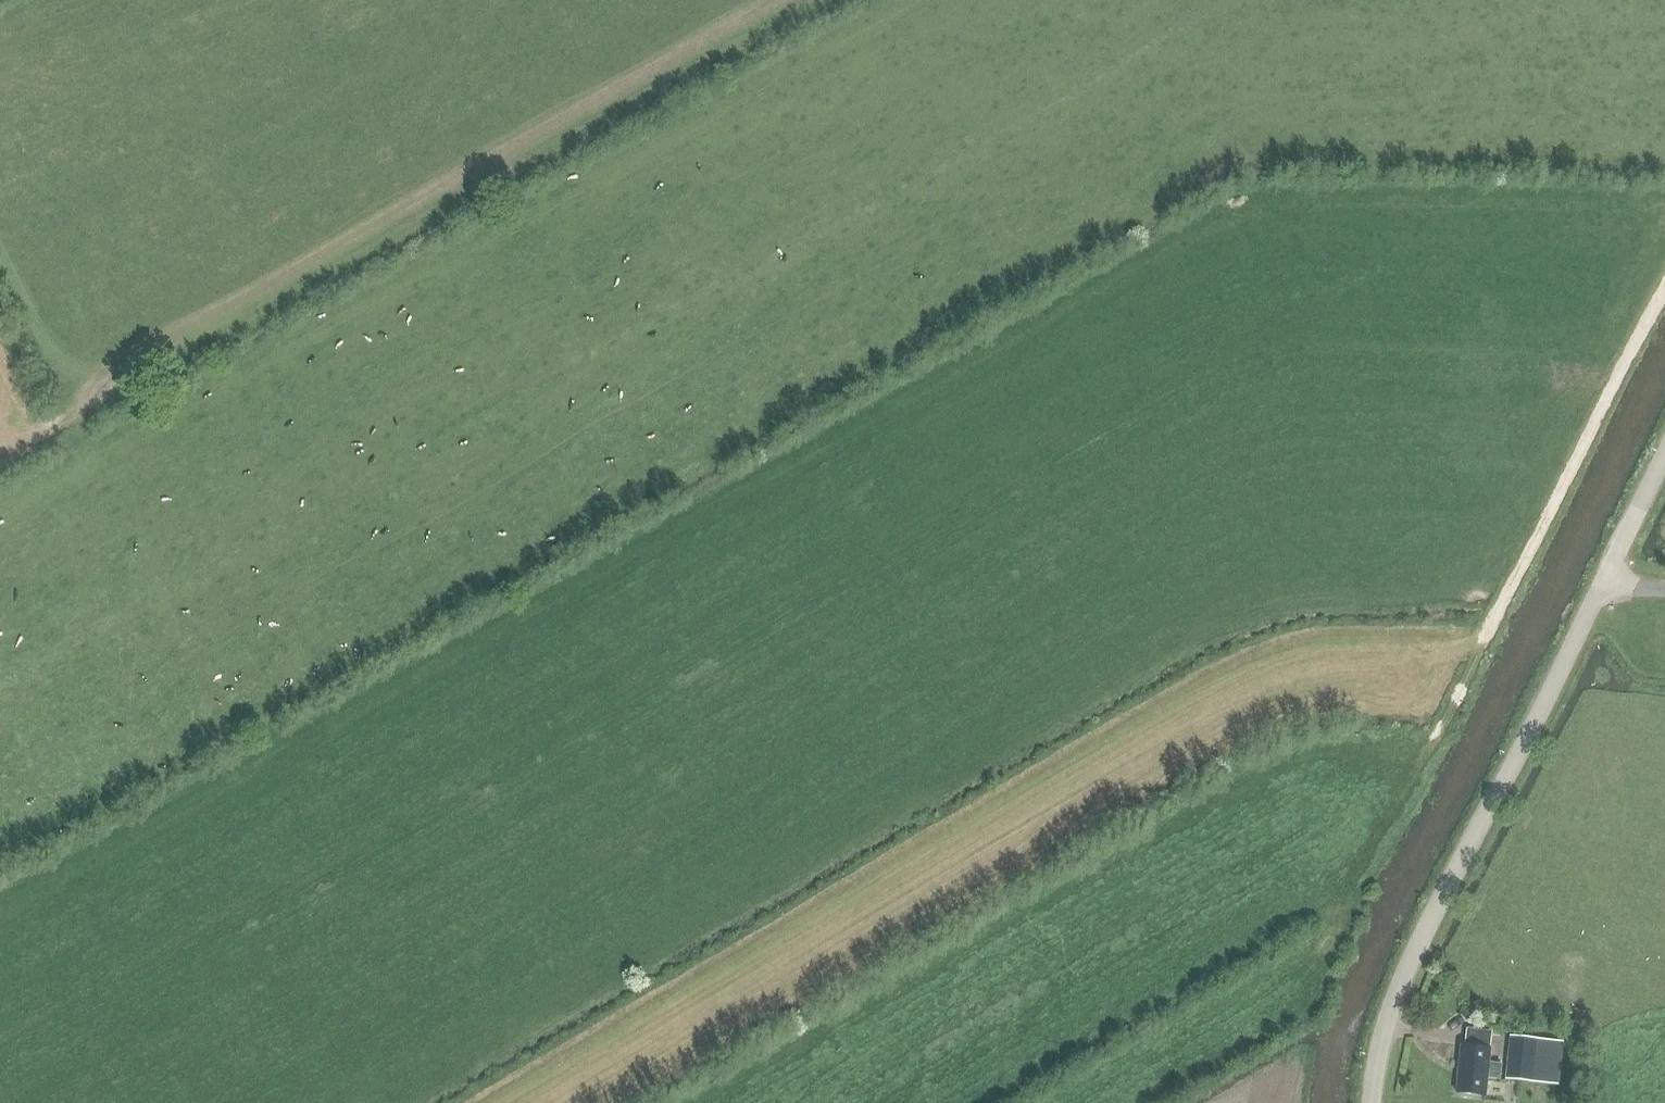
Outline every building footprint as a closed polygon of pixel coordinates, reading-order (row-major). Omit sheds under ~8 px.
[(1510,1037),(1506,1080),(1532,1083),(1536,1039),(1510,1037)] [(1461,1046),(1456,1093),(1485,1096),(1487,1078),(1500,1079),(1501,1064),(1488,1062),(1490,1049),(1461,1046)]
